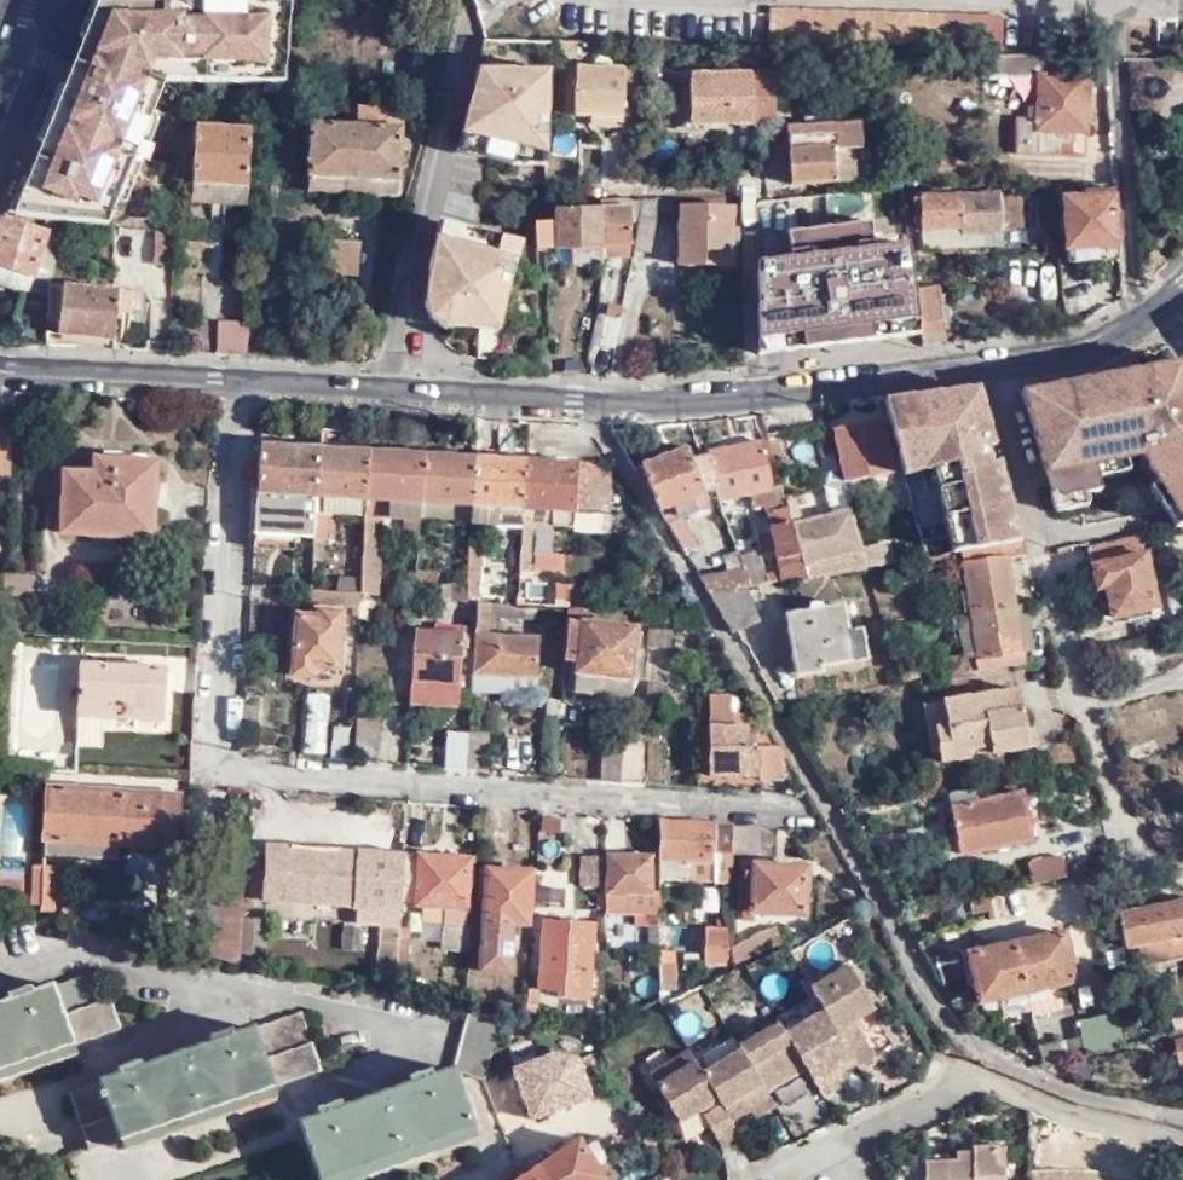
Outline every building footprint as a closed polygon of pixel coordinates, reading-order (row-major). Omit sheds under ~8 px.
[(294,0),(100,0),(22,201),(119,211),(173,76),(292,80),(295,0),(294,0)] [(1006,18),(775,11),(774,44),(1005,51),(1006,18)] [(553,40),(493,38),(482,104),(470,147),(510,156),(518,158),(523,158),(533,158),(551,159),(553,40)] [(1089,57),(993,54),(992,74),(1011,75),(1041,75),(1039,116),(1017,115),(1016,150),(1059,152),(1059,138),(1071,138),(1072,127),(1086,127),(1089,57)] [(626,124),(626,66),(577,65),(577,113),(592,113),(592,124),(626,124)] [(793,65),(774,65),(774,101),(794,101),(793,65)] [(774,124),(773,69),(693,70),(692,122),(774,124)] [(316,173),(406,180),(414,109),(370,106),(368,125),(320,121),(316,173)] [(864,176),(863,120),(789,120),(790,178),(864,176)] [(200,177),(254,181),(258,127),(205,122),(200,177)] [(405,194),(406,180),(316,173),(316,188),(405,194)] [(252,200),(254,181),(200,177),(199,196),(252,200)] [(1003,226),(1001,191),(920,195),(922,247),(982,244),(983,231),(1003,230),(1003,226)] [(1120,243),(1117,193),(1064,196),(1066,245),(1120,243)] [(684,194),(645,195),(634,252),(652,256),(660,209),(684,210),(683,258),(732,260),(734,207),(685,203),(684,194)] [(1023,229),(1022,194),(1003,194),(1003,229),(1023,229)] [(115,220),(119,211),(22,201),(19,209),(58,214),(72,215),(115,220)] [(540,247),(607,246),(605,205),(558,208),(558,219),(539,220),(540,247)] [(632,205),(605,205),(607,246),(607,250),(632,250),(632,205)] [(8,212),(0,240),(0,258),(42,268),(55,271),(68,229),(55,225),(8,212)] [(68,229),(72,215),(58,214),(55,225),(68,229)] [(839,339),(920,330),(909,240),(875,243),(873,219),(791,227),(793,253),(758,256),(760,348),(839,339)] [(451,327),(504,329),(526,239),(507,234),(449,220),(435,269),(429,303),(429,306),(431,310),(433,316),(435,318),(438,321),(442,323),(447,325),(451,327)] [(181,226),(160,224),(158,258),(178,260),(181,226)] [(365,242),(331,238),(327,269),(360,274),(365,242)] [(1121,254),(1120,243),(1066,245),(1067,256),(1121,254)] [(0,258),(0,275),(38,284),(42,268),(0,258)] [(55,271),(42,268),(38,284),(54,288),(55,277),(55,271)] [(136,287),(55,277),(54,288),(50,324),(117,332),(119,309),(134,310),(136,287)] [(923,331),(946,329),(940,285),(918,288),(923,331)] [(617,343),(623,315),(607,312),(601,340),(617,343)] [(221,350),(251,353),(253,318),(223,316),(221,350)] [(947,339),(946,329),(923,331),(923,342),(947,339)] [(1181,361),(1145,368),(1024,392),(1048,474),(1049,473),(1053,488),(1053,489),(1065,496),(1088,492),(1102,489),(1100,480),(1097,464),(1131,457),(1144,455),(1182,518),(1182,364),(1181,361)] [(972,388),(980,415),(990,412),(982,386),(977,387),(972,388)] [(972,388),(893,398),(912,476),(959,463),(978,549),(1026,541),(1004,461),(996,463),(992,448),(999,446),(990,412),(980,415),(972,388)] [(890,423),(841,434),(853,481),(900,469),(890,423)] [(13,454),(15,428),(0,429),(0,453),(13,454)] [(747,497),(756,495),(759,509),(765,507),(772,506),(782,504),(779,491),(770,443),(733,449),(738,471),(741,471),(747,497)] [(648,465),(638,469),(647,485),(656,489),(666,516),(666,517),(689,555),(705,548),(690,522),(717,511),(713,494),(724,490),(716,455),(707,457),(696,460),(692,447),(648,463),(648,465)] [(258,533),(317,538),(319,517),(320,498),(323,452),(263,448),(258,533)] [(738,471),(733,449),(716,455),(724,490),(726,502),(747,497),(741,471),(738,471)] [(357,454),(348,453),(323,452),(320,498),(357,500),(370,500),(372,455),(357,454)] [(12,478),(13,454),(0,453),(0,477),(12,478)] [(428,460),(372,455),(370,500),(369,517),(383,517),(406,520),(405,539),(422,539),(423,534),(424,506),(428,460)] [(1097,464),(1100,480),(1133,474),(1134,472),(1131,457),(1097,464)] [(479,463),(428,460),(424,506),(475,509),(479,463)] [(68,476),(65,534),(156,540),(162,466),(100,462),(100,479),(68,476)] [(479,463),(475,509),(471,583),(483,582),(487,529),(498,530),(501,527),(503,510),(527,513),(531,467),(479,463)] [(553,467),(531,467),(527,513),(560,514),(585,517),(616,520),(618,491),(620,476),(620,472),(617,472),(561,468),(553,467)] [(916,496),(913,484),(902,486),(912,530),(924,528),(916,496)] [(1053,489),(1053,488),(1051,492),(1051,494),(1056,510),(1057,511),(1058,511),(1059,511),(1088,506),(1090,506),(1090,504),(1090,503),(1088,492),(1065,496),(1053,489)] [(357,500),(320,498),(319,517),(334,517),(348,518),(356,518),(357,500)] [(803,501),(794,503),(796,510),(811,557),(814,567),(872,552),(859,509),(810,523),(803,501)] [(777,513),(796,510),(794,503),(794,502),(782,504),(772,506),(773,513),(777,513)] [(501,527),(498,530),(526,532),(527,513),(503,510),(501,527)] [(811,557),(796,510),(777,513),(787,562),(811,557)] [(527,513),(526,532),(540,533),(559,534),(560,530),(560,514),(527,513)] [(585,517),(560,514),(560,530),(585,531),(585,517)] [(332,546),(334,517),(319,517),(317,538),(317,545),(332,546)] [(377,594),(383,517),(369,517),(364,581),(364,595),(377,594)] [(615,539),(616,520),(585,517),(585,531),(584,537),(615,539)] [(523,572),(523,577),(538,578),(540,533),(526,532),(523,572)] [(1149,534),(1096,544),(1104,586),(1113,584),(1121,615),(1163,604),(1149,534)] [(761,538),(741,543),(744,551),(745,553),(766,549),(761,538)] [(969,551),(981,609),(1025,602),(1017,555),(1032,553),(1028,540),(1026,541),(978,549),(969,551)] [(775,572),(766,549),(745,553),(758,588),(787,583),(784,571),(779,571),(775,572)] [(891,549),(872,552),(877,569),(894,565),(891,549)] [(702,579),(713,595),(718,595),(754,589),(758,588),(745,553),(744,551),(727,556),(731,571),(702,579)] [(872,552),(814,567),(817,578),(877,569),(872,552)] [(957,553),(932,558),(926,559),(929,576),(959,569),(957,553)] [(811,557),(787,562),(782,563),(784,571),(787,583),(817,578),(814,567),(811,557)] [(438,571),(420,570),(420,585),(418,599),(470,602),(470,586),(443,585),(444,574),(438,573),(438,571)] [(344,579),(344,594),(364,595),(364,581),(353,580),(344,579)] [(570,605),(571,584),(553,583),(552,604),(570,605)] [(767,622),(754,589),(718,595),(713,595),(739,637),(767,622)] [(345,610),(363,611),(364,595),(344,594),(315,592),(313,591),(314,603),(344,604),(345,610)] [(1043,648),(1035,600),(1025,602),(1034,652),(1043,648)] [(495,603),(482,602),(478,669),(545,672),(546,634),(493,631),(494,617),(495,603)] [(851,602),(793,614),(804,680),(829,675),(827,666),(872,660),(867,631),(856,633),(851,602)] [(945,655),(949,677),(1036,661),(1034,652),(1025,602),(981,609),(982,618),(987,650),(971,652),(945,655)] [(495,603),(494,617),(521,619),(541,619),(541,608),(522,607),(516,605),(495,603)] [(342,680),(348,617),(309,612),(303,617),(297,676),(342,680)] [(982,618),(966,620),(971,652),(987,650),(982,618)] [(440,633),(417,632),(413,699),(466,702),(468,633),(464,633),(464,622),(441,622),(440,633)] [(580,668),(583,627),(571,626),(568,668),(580,668)] [(632,697),(638,631),(583,627),(580,668),(578,693),(632,697)] [(19,630),(3,628),(2,638),(18,638),(19,638),(19,630)] [(671,634),(648,632),(647,651),(670,652),(671,634)] [(2,638),(1,652),(15,654),(18,638),(2,638)] [(86,668),(84,725),(167,728),(170,669),(86,668)] [(942,730),(945,753),(948,765),(981,759),(979,753),(997,750),(1001,755),(1036,749),(1037,746),(1044,744),(1041,725),(1033,726),(1026,688),(952,700),(947,702),(953,728),(942,730)] [(313,695),(306,758),(328,759),(334,697),(313,695)] [(713,696),(713,775),(766,774),(763,747),(754,746),(753,712),(736,712),(735,695),(713,696)] [(933,755),(945,753),(942,730),(953,728),(947,702),(927,707),(933,755)] [(360,711),(358,745),(386,746),(388,713),(360,711)] [(354,761),(357,730),(339,730),(336,759),(354,761)] [(449,768),(472,769),(472,767),(472,762),(474,731),(452,731),(449,765),(449,768)] [(472,769),(492,771),(492,769),(493,731),(474,731),(472,762),(472,767),(472,769)] [(608,742),(605,778),(624,780),(628,743),(608,742)] [(782,746),(763,747),(766,774),(766,780),(787,780),(787,752),(782,746)] [(986,797),(984,786),(957,791),(972,852),(1039,836),(1031,788),(986,797)] [(51,842),(121,848),(178,852),(183,798),(50,788),(45,841),(48,842),(51,842)] [(735,824),(666,820),(663,878),(699,880),(699,858),(721,861),(720,884),(742,884),(740,863),(740,855),(735,824)] [(767,826),(735,824),(740,855),(766,857),(767,826)] [(119,864),(121,848),(51,842),(48,842),(46,858),(119,864)] [(271,899),(315,905),(322,904),(324,848),(316,847),(275,843),(271,899)] [(406,855),(324,848),(322,904),(362,907),(403,911),(404,900),(406,855)] [(582,886),(605,888),(607,855),(586,854),(582,886)] [(1027,862),(1032,884),(1066,876),(1062,854),(1027,862)] [(472,860),(406,855),(404,900),(419,901),(420,904),(444,907),(446,921),(445,951),(474,953),(474,946),(476,909),(470,908),(472,860)] [(660,909),(662,897),(652,896),(653,858),(613,856),(610,906),(636,908),(637,924),(649,927),(647,952),(657,953),(660,913),(660,909)] [(752,921),(762,922),(762,914),(815,918),(818,867),(761,864),(760,875),(755,874),(752,921)] [(531,871),(490,869),(484,970),(512,972),(516,921),(529,922),(531,871)] [(45,871),(33,870),(30,914),(56,916),(60,872),(45,871)] [(0,878),(0,890),(27,891),(28,877),(0,878)] [(247,882),(201,878),(195,955),(244,964),(245,917),(247,882)] [(990,895),(985,897),(990,921),(994,919),(990,895)] [(1125,913),(1130,945),(1140,942),(1145,964),(1182,956),(1182,900),(1125,913)] [(403,926),(403,911),(362,907),(361,922),(383,924),(403,926)] [(269,919),(245,917),(244,964),(265,968),(269,919)] [(595,925),(547,922),(543,992),(565,994),(565,1004),(590,1005),(595,925)] [(388,967),(400,967),(403,926),(383,924),(382,967),(388,967)] [(414,926),(403,926),(400,967),(400,982),(410,983),(413,937),(414,926)] [(779,927),(745,943),(747,965),(791,944),(796,941),(789,926),(781,929),(779,927)] [(367,929),(350,927),(349,950),(365,950),(367,929)] [(733,928),(711,928),(710,965),(733,966),(733,928)] [(1074,929),(977,952),(989,1000),(1084,978),(1074,929)] [(672,951),(665,952),(665,992),(682,992),(682,964),(672,964),(672,951)] [(851,962),(813,984),(828,1009),(859,1062),(878,1051),(859,1018),(878,1007),(851,962)] [(0,1002),(0,1068),(124,1025),(105,964),(0,1002)] [(400,967),(388,967),(386,992),(399,994),(400,982),(400,967)] [(541,983),(530,982),(529,1004),(527,1018),(541,1021),(541,1005),(541,983)] [(462,1069),(489,1060),(493,1048),(470,1015),(468,1008),(454,1072),(462,1069)] [(493,1048),(503,1014),(471,1008),(468,1008),(470,1015),(493,1048)] [(302,1009),(72,1086),(92,1143),(322,1067),(302,1009)] [(828,1009),(787,1033),(807,1067),(825,1096),(842,1086),(836,1078),(860,1063),(859,1062),(828,1009)] [(1132,1045),(1123,1011),(1083,1020),(1085,1036),(1068,1039),(1073,1059),(1132,1045)] [(1178,1032),(1182,1031),(1182,1013),(1173,1016),(1178,1032)] [(780,1022),(741,1044),(743,1048),(768,1090),(807,1067),(787,1033),(780,1022)] [(743,1048),(705,1070),(720,1096),(724,1103),(748,1090),(762,1112),(776,1104),(768,1090),(743,1048)] [(720,1096),(705,1070),(692,1049),(652,1069),(680,1116),(720,1096)] [(523,1122),(590,1106),(576,1051),(509,1067),(523,1122)] [(582,1053),(587,1089),(604,1087),(599,1051),(582,1053)] [(462,1069),(454,1072),(473,1135),(482,1132),(462,1069)] [(473,1135),(454,1072),(300,1126),(317,1179),(337,1179),(473,1135)] [(1093,1072),(1091,1083),(1098,1084),(1106,1086),(1109,1076),(1093,1072)] [(762,1112),(748,1090),(724,1103),(732,1117),(749,1107),(755,1116),(762,1112)] [(722,1144),(742,1134),(732,1117),(724,1103),(704,1113),(722,1144)] [(588,1137),(533,1172),(519,1179),(617,1179),(588,1137)] [(933,1147),(933,1179),(1010,1179),(1011,1160),(1004,1160),(1004,1141),(980,1141),(979,1147),(933,1147)]
